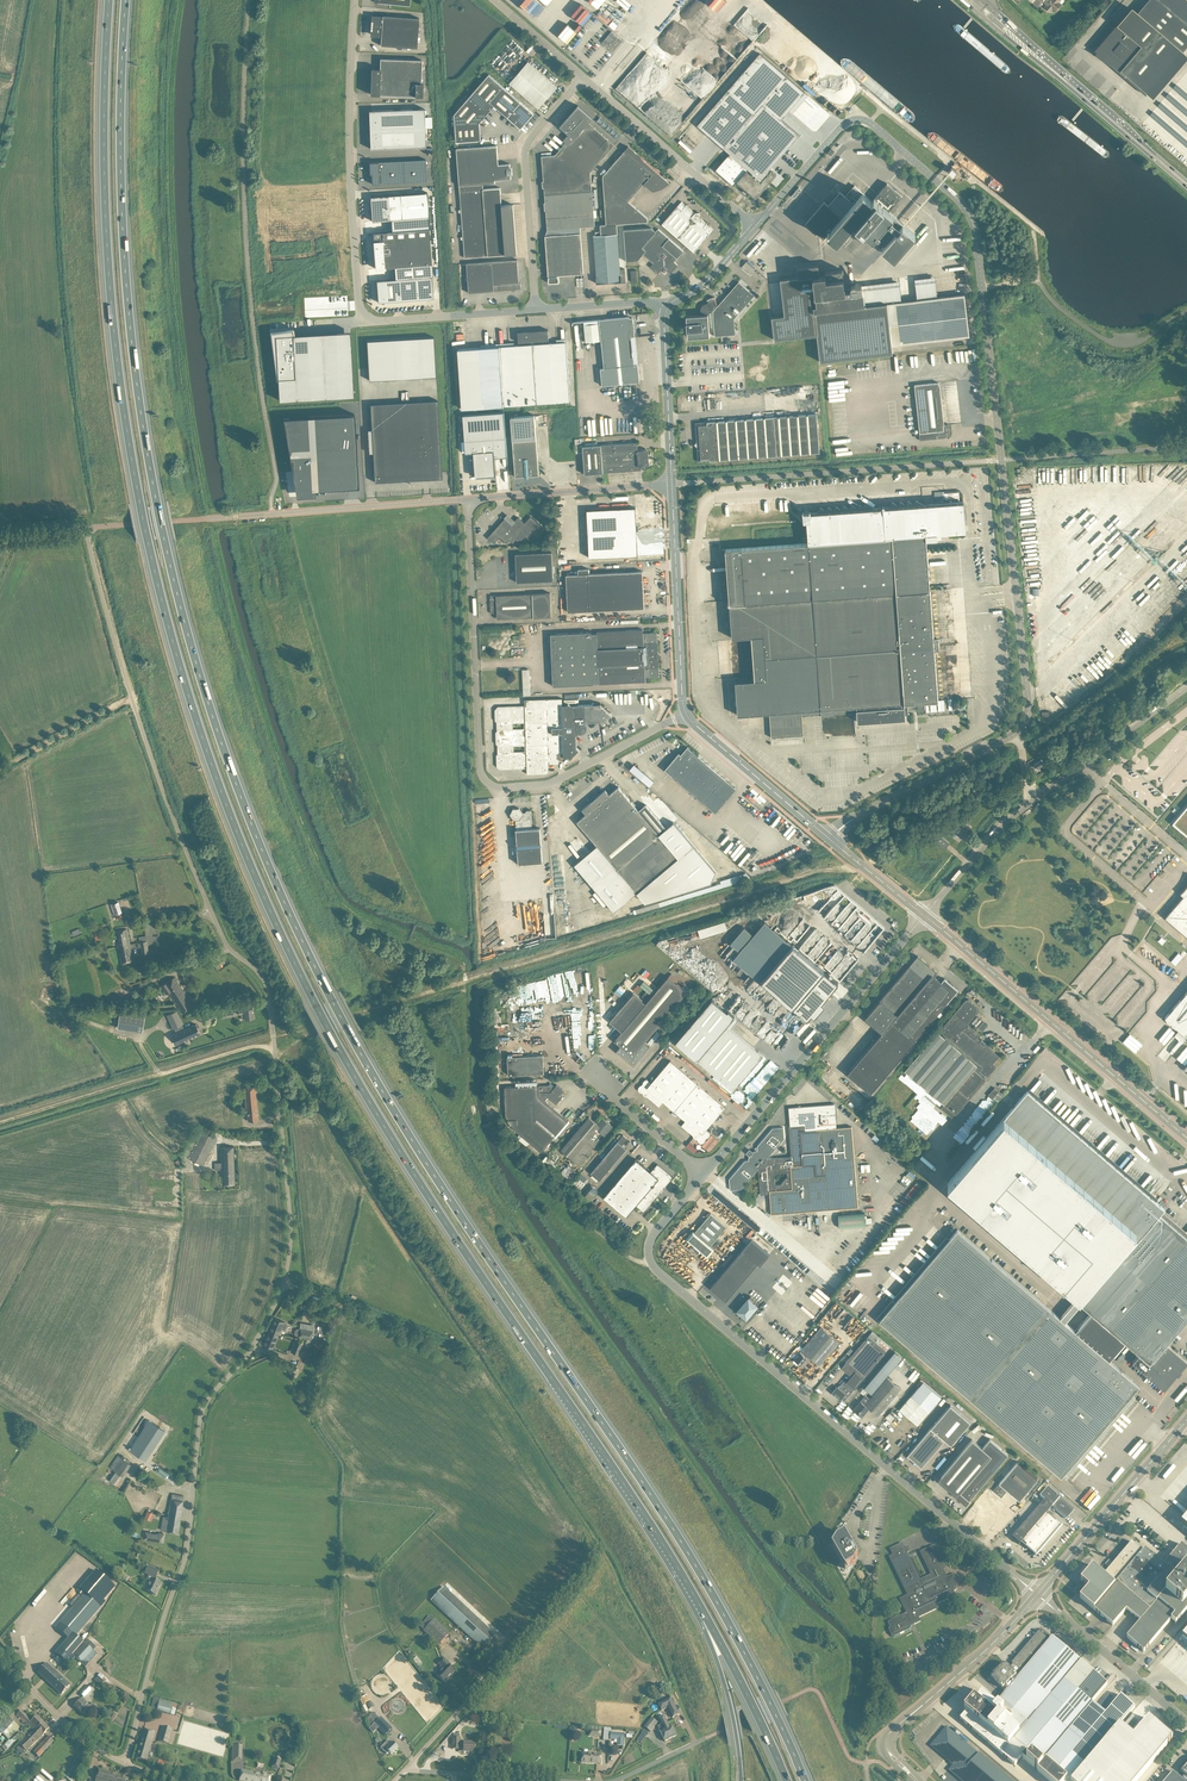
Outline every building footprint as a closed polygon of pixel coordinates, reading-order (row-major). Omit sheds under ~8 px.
[(1030,2),(1031,0),(1038,6),(1042,0),(1047,4),(1045,6),(1051,11),(1053,9),(1055,11),(1059,7),(1065,0),(1028,0),(1030,2)] [(1161,0),(1148,0),(1137,12),(1136,11),(1136,12),(1137,13),(1124,29),(1122,27),(1122,28),(1119,25),(1117,24),(1094,50),(1095,51),(1095,50),(1097,51),(1095,54),(1092,53),(1099,57),(1108,63),(1113,66),(1145,94),(1147,92),(1149,93),(1148,92),(1168,68),(1169,69),(1170,68),(1168,67),(1182,51),(1183,53),(1184,52),(1183,51),(1186,46),(1186,23),(1161,0)] [(577,33),(591,15),(580,6),(575,13),(578,15),(569,27),(577,33)] [(373,16),(372,34),(381,35),(381,45),(417,48),(419,18),(383,15),(383,17),(373,16)] [(611,31),(602,42),(613,51),(622,40),(611,31)] [(644,51),(614,88),(638,108),(669,72),(644,51)] [(805,92),(800,88),(760,53),(698,125),(730,153),(729,155),(716,170),(734,185),(737,182),(756,199),(776,175),(770,169),(799,135),(805,140),(817,126),(812,122),(811,121),(799,135),(781,119),(805,92)] [(422,60),(380,58),(380,68),(372,68),(371,94),(423,96),(423,83),(421,83),(422,60)] [(558,86),(543,74),(528,61),(509,83),(538,108),(558,86)] [(454,114),(457,141),(481,139),(480,122),(495,105),(521,128),(534,113),(489,74),(454,114)] [(560,154),(542,156),(547,218),(547,229),(580,227),(595,225),(592,191),(591,171),(613,146),(614,144),(618,140),(618,139),(592,117),(578,105),(560,126),(563,129),(569,133),(563,140),(569,144),(560,154)] [(425,108),(372,110),(372,117),(369,117),(370,129),(425,127),(425,108)] [(426,147),(425,127),(370,129),(370,145),(373,145),(373,148),(426,147)] [(491,145),(457,148),(459,180),(459,186),(483,184),(495,183),(495,180),(511,178),(511,174),(513,174),(512,167),(510,167),(510,163),(499,164),(497,145),(491,145)] [(624,151),(603,175),(606,224),(606,225),(617,224),(642,222),(648,221),(648,218),(631,203),(629,201),(632,197),(644,183),(653,190),(656,190),(659,189),(661,188),(664,186),(667,185),(667,184),(668,184),(669,183),(670,182),(661,174),(628,146),(624,151)] [(370,174),(371,174),(372,184),(427,181),(426,159),(369,162),(370,174)] [(958,171),(961,167),(955,162),(952,166),(958,171)] [(948,171),(953,175),(957,171),(952,167),(948,171)] [(889,211),(902,196),(887,183),(872,200),(863,192),(854,185),(845,196),(840,192),(829,205),(824,201),(805,223),(823,239),(827,235),(837,243),(854,223),(881,246),(895,257),(915,233),(902,222),(889,211)] [(483,184),(459,186),(460,191),(460,197),(465,257),(517,254),(513,204),(502,205),(500,187),(483,189),(483,184)] [(428,192),(401,194),(402,219),(430,217),(428,192)] [(401,194),(370,197),(372,221),(391,219),(402,219),(401,194)] [(678,238),(700,213),(695,213),(682,201),(662,224),(678,238)] [(700,213),(678,238),(694,251),(714,229),(700,217),(700,213)] [(382,232),(373,233),(375,251),(375,259),(376,268),(385,268),(395,267),(395,279),(404,278),(432,276),(433,276),(432,264),(429,229),(430,229),(430,217),(402,219),(391,219),(392,231),(387,231),(387,232),(382,232)] [(596,235),(594,235),(597,277),(596,277),(597,283),(614,282),(614,283),(619,283),(619,281),(621,281),(621,283),(626,282),(625,276),(625,268),(620,269),(617,224),(606,225),(606,224),(601,225),(601,231),(596,232),(596,235)] [(548,235),(545,235),(548,276),(550,276),(550,277),(548,277),(549,283),(559,282),(559,276),(557,276),(557,275),(584,273),(583,267),(581,233),(580,227),(547,229),(548,235)] [(658,228),(656,231),(651,227),(624,229),(626,261),(637,260),(643,253),(654,263),(650,266),(658,273),(661,269),(663,271),(666,271),(668,269),(671,272),(678,264),(674,261),(684,251),(658,228)] [(492,261),(467,263),(469,292),(494,290),(499,290),(506,290),(508,290),(521,289),(521,282),(519,282),(517,259),(511,260),(492,261)] [(746,261),(742,266),(751,273),(755,268),(746,261)] [(784,315),(772,316),(774,340),(817,335),(820,361),(893,353),(892,345),(963,337),(969,336),(965,294),(959,295),(937,297),(918,299),(916,299),(917,307),(903,308),(902,301),(901,301),(887,303),(865,305),(863,288),(845,290),(845,286),(843,269),(825,271),(825,274),(820,274),(819,264),(797,267),(798,277),(780,279),(784,315)] [(432,276),(404,278),(406,300),(428,298),(432,298),(434,298),(434,297),(434,296),(432,276)] [(386,279),(376,280),(378,302),(380,302),(406,300),(404,278),(395,279),(386,279)] [(710,336),(710,335),(710,331),(714,331),(715,336),(736,334),(734,315),(753,293),(739,281),(717,306),(714,297),(715,297),(713,297),(712,297),(711,297),(710,298),(709,298),(708,299),(707,300),(708,300),(709,302),(705,304),(704,304),(703,305),(702,306),(701,307),(701,308),(701,309),(701,310),(701,315),(691,315),(691,316),(686,316),(687,320),(687,325),(686,326),(686,325),(685,326),(685,327),(686,328),(686,329),(686,328),(687,328),(688,334),(688,338),(710,336)] [(631,336),(635,336),(633,318),(632,317),(629,317),(629,316),(599,319),(600,323),(601,340),(604,368),(601,368),(602,385),(640,381),(638,364),(634,364),(631,336)] [(584,324),(586,342),(601,340),(600,323),(584,324)] [(549,340),(548,329),(527,331),(524,332),(524,331),(518,331),(519,342),(519,344),(458,349),(462,408),(571,401),(566,341),(549,342),(548,340),(549,340)] [(289,334),(276,335),(278,379),(279,400),(354,396),(351,338),(350,331),(289,334)] [(434,337),(367,340),(369,380),(436,376),(434,337)] [(943,361),(973,359),(973,350),(943,351),(943,361)] [(930,363),(929,354),(909,354),(909,364),(930,363)] [(895,372),(893,355),(880,357),(881,359),(877,360),(878,367),(881,367),(882,373),(895,372)] [(943,425),(938,382),(915,385),(920,433),(935,431),(936,438),(948,437),(950,434),(949,424),(943,425)] [(438,400),(370,404),(375,482),(442,478),(438,400)] [(504,411),(463,415),(466,452),(474,452),(476,477),(483,477),(483,476),(489,476),(496,476),(495,456),(508,455),(504,411)] [(355,414),(283,418),(296,496),(316,495),(315,489),(347,488),(359,487),(357,456),(355,414)] [(698,461),(777,455),(820,452),(817,414),(696,422),(697,441),(694,444),(697,447),(698,461)] [(528,415),(511,416),(515,471),(515,476),(525,476),(525,477),(529,477),(529,475),(539,475),(539,469),(535,415),(528,415)] [(641,468),(641,467),(644,467),(644,466),(647,465),(649,463),(648,451),(647,450),(638,450),(637,442),(601,445),(583,446),(585,473),(640,470),(641,468)] [(971,497),(700,517),(713,703),(727,702),(728,719),(978,700),(977,684),(985,683),(971,497)] [(636,507),(587,509),(589,557),(638,555),(636,507)] [(532,542),(540,533),(544,528),(531,516),(525,523),(518,517),(514,521),(513,520),(511,520),(510,521),(506,517),(487,537),(494,544),(500,537),(507,543),(510,540),(513,543),(516,539),(520,542),(526,536),(532,542)] [(523,582),(553,580),(552,552),(516,553),(517,582),(523,582)] [(637,571),(589,573),(589,568),(578,569),(578,574),(566,575),(568,611),(644,608),(643,571),(637,571)] [(503,619),(533,617),(551,616),(550,593),(532,593),(490,595),(491,613),(497,613),(497,619),(503,619)] [(550,634),(553,680),(553,686),(594,684),(594,682),(599,682),(599,683),(646,681),(645,677),(659,677),(657,632),(643,633),(643,629),(637,629),(597,631),(597,633),(591,633),(591,632),(550,634)] [(512,707),(510,705),(504,706),(502,707),(498,707),(496,709),(496,712),(495,713),(495,716),(497,717),(497,720),(498,722),(499,730),(497,732),(497,734),(496,736),(496,739),(497,740),(498,743),(499,744),(499,753),(498,754),(498,757),(497,759),(497,762),(498,763),(498,766),(500,767),(504,767),(505,769),(510,768),(511,767),(526,767),(527,768),(527,774),(549,773),(548,763),(559,763),(559,754),(564,753),(564,756),(568,756),(570,758),(579,749),(577,747),(576,734),(579,732),(580,732),(582,732),(583,731),(585,730),(585,729),(586,727),(586,726),(586,724),(588,722),(601,721),(603,723),(612,714),(600,704),(580,704),(571,705),(569,702),(567,705),(562,705),(562,698),(525,699),(525,705),(524,706),(512,707)] [(736,788),(691,750),(687,746),(681,754),(679,753),(665,769),(715,812),(736,788)] [(1040,768),(1041,770),(1044,767),(1042,765),(1044,763),(1041,759),(1034,764),(1037,768),(1038,769),(1040,768)] [(634,764),(630,769),(650,785),(654,781),(639,767),(634,764)] [(597,845),(575,864),(614,911),(637,892),(645,902),(711,882),(716,871),(674,821),(669,825),(666,828),(646,804),(639,810),(622,791),(619,786),(609,794),(605,789),(596,797),(595,795),(590,799),(592,801),(582,809),(586,814),(577,821),(581,826),(597,845)] [(1172,822),(1186,835),(1186,805),(1172,822)] [(543,861),(541,834),(540,828),(533,828),(531,810),(526,810),(525,813),(523,813),(520,808),(513,808),(510,814),(514,819),(515,819),(519,863),(543,861)] [(945,848),(950,843),(939,834),(935,839),(945,848)] [(478,852),(487,851),(487,848),(496,848),(496,840),(477,841),(478,852)] [(866,949),(884,926),(845,895),(838,897),(834,884),(785,898),(789,911),(795,915),(809,911),(812,922),(817,920),(819,918),(818,915),(820,913),(841,929),(852,915),(866,926),(855,941),(866,949)] [(1186,886),(1184,889),(1183,891),(1181,893),(1183,896),(1166,917),(1186,935),(1186,886)] [(122,911),(118,901),(110,903),(114,914),(115,914),(117,919),(123,917),(121,912),(122,911)] [(724,918),(697,927),(698,928),(700,935),(726,927),(724,919),(724,918)] [(764,921),(752,936),(761,945),(758,947),(776,963),(771,970),(761,980),(807,1019),(813,1012),(815,1013),(822,1004),(821,1003),(830,992),(838,982),(790,942),(764,921)] [(96,940),(102,939),(103,938),(100,926),(93,927),(96,940)] [(118,946),(130,944),(127,929),(115,931),(118,946)] [(742,929),(730,943),(740,951),(733,959),(761,982),(761,980),(771,970),(776,963),(758,947),(761,945),(752,936),(749,934),(742,929)] [(140,943),(137,943),(138,947),(140,947),(141,954),(149,953),(147,940),(146,940),(139,941),(140,943)] [(133,960),(131,949),(130,944),(118,946),(121,966),(127,965),(127,961),(133,960)] [(1178,952),(1170,960),(1175,964),(1182,956),(1178,952)] [(915,1040),(950,999),(958,990),(944,978),(941,982),(934,976),(937,972),(918,955),(865,1018),(882,1032),(847,1072),(870,1092),(915,1040)] [(156,976),(159,974),(180,967),(177,959),(149,969),(151,977),(156,976)] [(139,973),(145,970),(143,964),(136,966),(139,973)] [(547,991),(550,1012),(574,1010),(573,1004),(585,1003),(584,994),(588,994),(588,989),(589,989),(587,971),(584,971),(584,968),(545,972),(547,987),(549,987),(550,991),(547,991)] [(630,997),(610,1020),(622,1030),(618,1035),(614,1040),(623,1048),(619,1053),(634,1065),(638,1061),(646,1051),(650,1046),(645,1042),(687,992),(669,976),(652,996),(647,991),(642,996),(648,1001),(646,1002),(635,992),(630,997)] [(179,1006),(183,1013),(193,1006),(174,977),(161,985),(166,994),(169,992),(176,1003),(177,1002),(179,1006)] [(1165,1017),(1186,1036),(1186,990),(1165,1017)] [(135,993),(129,997),(133,1004),(139,1000),(135,993)] [(728,1011),(728,1012),(712,999),(676,1042),(697,1060),(734,1091),(751,1071),(760,1062),(759,1061),(763,1056),(731,1029),(739,1020),(728,1011)] [(979,1032),(968,1023),(979,1010),(979,1007),(969,999),(966,999),(941,1029),(941,1031),(945,1035),(945,1036),(946,1037),(945,1038),(938,1032),(905,1070),(913,1077),(912,1077),(920,1084),(920,1083),(929,1091),(928,1091),(936,1098),(937,1097),(944,1104),(941,1108),(953,1118),(986,1079),(983,1077),(984,1075),(986,1076),(988,1076),(996,1067),(996,1065),(993,1063),(999,1056),(985,1044),(986,1043),(982,1039),(981,1040),(977,1037),(979,1035),(979,1032)] [(778,1004),(772,1011),(775,1014),(777,1012),(779,1015),(778,1016),(786,1023),(790,1018),(788,1017),(790,1015),(788,1014),(787,1016),(784,1014),(785,1014),(782,1011),(784,1009),(778,1004)] [(244,1009),(238,1010),(239,1014),(241,1014),(242,1019),(245,1018),(254,1017),(252,1008),(244,1009)] [(173,1028),(183,1024),(177,1010),(167,1015),(173,1028)] [(118,1027),(142,1032),(145,1016),(120,1013),(118,1027)] [(70,1031),(74,1027),(74,1026),(65,1020),(61,1025),(70,1031)] [(196,1023),(172,1034),(177,1044),(200,1033),(196,1023)] [(1173,1053),(1182,1060),(1186,1055),(1181,1050),(1184,1048),(1181,1045),(1173,1053)] [(508,1074),(544,1073),(543,1055),(508,1056),(508,1074)] [(675,1110),(698,1083),(670,1060),(651,1083),(646,1079),(638,1089),(647,1096),(649,1095),(651,1096),(650,1097),(659,1105),(663,1100),(675,1110)] [(725,1106),(721,1103),(698,1083),(675,1110),(686,1120),(683,1125),(691,1132),(692,1132),(694,1134),(693,1135),(702,1143),(710,1133),(706,1129),(725,1106)] [(563,1095),(561,1093),(564,1090),(557,1084),(553,1088),(549,1084),(505,1086),(506,1105),(504,1105),(504,1109),(506,1109),(506,1116),(514,1128),(541,1152),(568,1120),(545,1100),(548,1096),(556,1103),(563,1095)] [(258,1119),(255,1086),(245,1087),(246,1097),(245,1097),(247,1112),(248,1120),(258,1119)] [(1004,1095),(997,1089),(995,1087),(988,1095),(997,1103),(1004,1095)] [(1125,1341),(1131,1346),(1139,1354),(1133,1362),(1160,1385),(1164,1389),(1186,1362),(1186,1361),(1167,1343),(1186,1320),(1186,1237),(1160,1213),(1165,1208),(1027,1090),(948,1183),(1079,1295),(1061,1317),(958,1229),(880,1320),(1061,1476),(1139,1385),(1109,1359),(1125,1341)] [(790,1125),(793,1156),(790,1156),(767,1158),(784,1138),(784,1127),(773,1128),(757,1146),(757,1150),(752,1152),(750,1154),(749,1160),(745,1160),(729,1178),(730,1189),(736,1189),(741,1189),(758,1169),(760,1194),(769,1194),(771,1214),(782,1213),(858,1207),(852,1126),(837,1127),(835,1103),(789,1107),(790,1125)] [(606,1120),(602,1116),(597,1123),(589,1116),(562,1149),(580,1164),(598,1143),(591,1137),(598,1129),(605,1135),(613,1126),(609,1122),(609,1121),(607,1119),(606,1120)] [(200,1133),(187,1157),(203,1165),(216,1138),(201,1131),(200,1133)] [(597,1181),(599,1179),(600,1180),(627,1148),(622,1144),(628,1138),(623,1134),(591,1172),(593,1175),(591,1177),(597,1181)] [(233,1146),(221,1147),(222,1162),(215,1162),(215,1169),(222,1169),(223,1184),(235,1183),(233,1146)] [(910,1167),(922,1178),(937,1162),(925,1151),(910,1167)] [(636,1205),(644,1211),(661,1191),(660,1190),(664,1185),(665,1186),(673,1177),(657,1164),(651,1171),(636,1158),(604,1196),(627,1216),(636,1205)] [(568,1163),(561,1172),(572,1182),(579,1173),(568,1163)] [(860,1164),(860,1171),(871,1171),(870,1163),(860,1164)] [(578,1177),(573,1183),(580,1190),(586,1183),(589,1179),(582,1173),(578,1177)] [(589,1200),(597,1191),(591,1186),(583,1195),(589,1200)] [(693,1230),(687,1238),(708,1255),(714,1248),(713,1248),(720,1240),(717,1237),(726,1226),(715,1216),(711,1212),(695,1232),(693,1230)] [(865,1212),(838,1214),(839,1227),(866,1225),(865,1212)] [(742,1249),(710,1287),(726,1300),(757,1262),(760,1265),(769,1254),(751,1238),(742,1249)] [(854,1290),(843,1305),(848,1308),(850,1305),(854,1308),(858,1302),(860,1303),(864,1297),(854,1290)] [(759,1303),(750,1296),(738,1310),(741,1312),(740,1313),(743,1316),(744,1315),(747,1317),(759,1303)] [(326,1313),(324,1318),(332,1320),(334,1312),(329,1310),(328,1313),(326,1313)] [(274,1317),(270,1329),(278,1333),(279,1333),(282,1327),(286,1329),(288,1323),(284,1321),(274,1317)] [(304,1338),(310,1339),(311,1339),(313,1330),(300,1327),(299,1328),(298,1328),(296,1329),(295,1329),(295,1333),(295,1334),(296,1335),(298,1335),(298,1336),(304,1338)] [(806,1344),(802,1349),(820,1364),(828,1355),(839,1342),(827,1332),(822,1328),(821,1327),(806,1344)] [(272,1348),(278,1333),(270,1329),(264,1344),(272,1348)] [(863,1377),(886,1350),(890,1345),(872,1330),(868,1335),(845,1362),(841,1367),(851,1376),(847,1381),(845,1380),(834,1392),(844,1400),(849,1395),(858,1385),(863,1378),(863,1377)] [(298,1354),(303,1343),(294,1339),(290,1350),(298,1354)] [(810,1359),(800,1351),(794,1358),(798,1361),(799,1361),(800,1362),(800,1363),(803,1366),(810,1359)] [(858,1404),(854,1409),(862,1416),(869,1408),(878,1416),(882,1411),(901,1389),(888,1377),(870,1398),(865,1395),(860,1401),(858,1404)] [(918,1424),(929,1411),(941,1397),(923,1381),(911,1395),(899,1409),(918,1424)] [(922,1466),(945,1439),(951,1444),(971,1421),(951,1404),(931,1427),(908,1454),(922,1466)] [(165,1430),(149,1420),(130,1449),(141,1457),(161,1427),(165,1430)] [(974,1432),(980,1426),(977,1423),(971,1429),(974,1432)] [(990,1439),(982,1447),(972,1439),(938,1479),(958,1497),(957,1497),(959,1499),(960,1498),(966,1503),(993,1472),(994,1474),(998,1469),(997,1467),(1008,1454),(990,1439)] [(1142,1440),(1133,1454),(1137,1457),(1146,1443),(1142,1440)] [(1179,1446),(1172,1459),(1175,1461),(1183,1448),(1179,1446)] [(127,1461),(119,1455),(110,1467),(116,1471),(110,1480),(116,1484),(122,1475),(123,1476),(131,1464),(129,1463),(131,1461),(128,1460),(127,1461)] [(940,1461),(931,1472),(933,1473),(943,1462),(940,1461)] [(997,1485),(993,1490),(997,1493),(1001,1497),(1008,1489),(1020,1500),(1024,1495),(1036,1480),(1037,1479),(1017,1462),(1016,1463),(997,1485)] [(1120,1468),(1110,1480),(1114,1484),(1124,1471),(1120,1468)] [(1040,1497),(1044,1500),(1052,1507),(1066,1519),(1074,1510),(1048,1488),(1040,1497)] [(184,1500),(183,1500),(184,1495),(172,1493),(168,1517),(163,1516),(160,1529),(164,1530),(166,1530),(178,1532),(184,1500)] [(1086,1508),(1089,1511),(1100,1499),(1093,1493),(1086,1500),(1090,1503),(1086,1508)] [(1036,1555),(1062,1525),(1047,1513),(1052,1507),(1044,1500),(1019,1530),(1012,1538),(1020,1545),(1023,1541),(1027,1545),(1026,1546),(1036,1555)] [(148,1510),(144,1517),(144,1518),(152,1521),(155,1513),(148,1510)] [(981,1532),(987,1526),(977,1515),(970,1522),(981,1532)] [(837,1539),(832,1547),(845,1569),(853,1565),(858,1557),(842,1530),(837,1539)] [(148,1532),(148,1539),(163,1541),(164,1532),(159,1532),(159,1533),(148,1532)] [(1143,1551),(1132,1542),(1113,1564),(1112,1563),(1108,1567),(1110,1568),(1104,1575),(1093,1566),(1081,1580),(1089,1587),(1080,1598),(1094,1610),(1113,1626),(1126,1610),(1141,1622),(1127,1638),(1144,1652),(1171,1620),(1176,1624),(1186,1611),(1186,1549),(1182,1545),(1164,1566),(1145,1549),(1143,1551)] [(920,1552),(923,1557),(931,1575),(921,1580),(910,1557),(909,1557),(903,1543),(890,1549),(891,1551),(894,1555),(889,1558),(907,1596),(900,1599),(906,1613),(888,1622),(890,1626),(890,1627),(889,1630),(892,1636),(895,1637),(910,1629),(911,1626),(921,1621),(919,1617),(938,1608),(936,1604),(956,1595),(954,1591),(956,1590),(957,1588),(954,1583),(952,1582),(951,1583),(949,1579),(948,1579),(944,1570),(943,1567),(943,1565),(944,1565),(934,1545),(920,1552)] [(159,1571),(154,1569),(148,1566),(145,1573),(149,1575),(147,1580),(150,1581),(146,1591),(150,1593),(156,1596),(161,1583),(155,1580),(159,1571)] [(56,1653),(52,1657),(59,1663),(62,1659),(67,1663),(69,1665),(75,1658),(73,1656),(72,1655),(78,1648),(84,1642),(76,1636),(101,1607),(105,1602),(103,1600),(115,1587),(96,1571),(77,1592),(83,1597),(60,1623),(72,1634),(68,1638),(56,1653)] [(120,1577),(126,1581),(129,1577),(124,1572),(120,1577)] [(1072,1591),(1075,1594),(1081,1588),(1077,1585),(1072,1591)] [(58,1600),(61,1603),(75,1589),(71,1586),(58,1600)] [(431,1601),(430,1601),(456,1625),(478,1645),(482,1649),(495,1635),(495,1634),(444,1587),(431,1601)] [(420,1626),(439,1645),(450,1633),(434,1619),(431,1623),(426,1619),(420,1626)] [(961,1719),(973,1730),(978,1734),(1000,1753),(1014,1765),(1015,1765),(1022,1757),(1035,1768),(1050,1780),(1065,1780),(1067,1779),(1070,1780),(1137,1780),(1172,1739),(1149,1719),(1133,1737),(1119,1725),(1135,1707),(1121,1695),(1106,1714),(1092,1702),(1107,1684),(1094,1672),(1080,1660),(1052,1637),(1049,1641),(1039,1632),(1012,1663),(1013,1664),(1009,1668),(1005,1663),(991,1676),(1003,1688),(1004,1687),(1007,1690),(996,1704),(982,1693),(977,1699),(974,1697),(962,1711),(965,1714),(961,1719)] [(79,1649),(73,1656),(75,1658),(85,1667),(97,1654),(85,1643),(79,1649)] [(440,1671),(436,1675),(440,1679),(444,1683),(454,1672),(448,1666),(450,1664),(445,1660),(443,1658),(438,1663),(441,1666),(443,1668),(440,1671)] [(61,1695),(65,1690),(70,1685),(47,1663),(38,1673),(61,1695)] [(107,1691),(113,1685),(100,1673),(97,1677),(104,1682),(101,1685),(107,1691)] [(84,1697),(91,1689),(88,1686),(80,1694),(84,1697)] [(85,1698),(87,1700),(96,1690),(94,1688),(85,1698)] [(154,1698),(151,1710),(156,1711),(156,1712),(170,1716),(171,1715),(174,1716),(177,1704),(154,1698)] [(680,1715),(671,1698),(658,1704),(662,1711),(668,1708),(673,1718),(680,1715)] [(93,1703),(90,1706),(85,1702),(84,1704),(81,1700),(75,1707),(83,1714),(89,1707),(91,1710),(95,1705),(93,1703)] [(30,1721),(31,1720),(21,1710),(17,1715),(24,1723),(25,1722),(35,1732),(36,1731),(44,1723),(37,1716),(31,1722),(30,1721)] [(3,1734),(8,1739),(20,1727),(9,1717),(0,1727),(0,1737),(3,1734)] [(385,1735),(392,1728),(380,1717),(373,1724),(385,1735)] [(677,1736),(674,1731),(672,1726),(670,1727),(665,1717),(659,1720),(662,1725),(663,1724),(667,1733),(668,1732),(670,1735),(669,1735),(671,1739),(677,1736)] [(650,1732),(658,1722),(652,1718),(644,1727),(650,1732)] [(43,1734),(45,1733),(49,1729),(44,1723),(36,1731),(20,1745),(17,1749),(21,1754),(25,1750),(27,1752),(44,1735),(43,1734)] [(665,1742),(671,1739),(669,1735),(670,1735),(668,1732),(667,1733),(663,1724),(662,1725),(660,1726),(658,1727),(660,1732),(665,1742)] [(168,1744),(172,1729),(163,1726),(159,1741),(168,1744)] [(949,1771),(962,1780),(1010,1780),(946,1727),(931,1746),(953,1765),(949,1770),(949,1771)] [(136,1759),(146,1762),(150,1749),(152,1749),(153,1747),(151,1746),(155,1733),(144,1729),(136,1759)] [(642,1744),(648,1733),(643,1730),(641,1733),(642,1733),(637,1741),(642,1744)] [(624,1734),(611,1733),(611,1739),(618,1740),(618,1745),(624,1746),(624,1734)] [(34,1753),(39,1757),(53,1741),(48,1737),(34,1753)] [(459,1744),(460,1738),(453,1738),(453,1749),(459,1750),(459,1749),(463,1749),(463,1752),(475,1753),(475,1747),(475,1744),(464,1743),(464,1744),(459,1744)] [(393,1743),(392,1743),(391,1742),(390,1741),(388,1741),(387,1742),(381,1748),(380,1748),(387,1754),(389,1752),(391,1754),(398,1748),(393,1743)] [(242,1764),(242,1745),(232,1745),(231,1763),(242,1764)] [(583,1753),(582,1763),(601,1764),(602,1754),(583,1753)] [(275,1758),(272,1768),(278,1770),(281,1760),(275,1758)] [(157,1765),(168,1769),(170,1764),(159,1760),(157,1765)] [(1165,1780),(1186,1780),(1186,1764),(1181,1771),(1185,1774),(1181,1779),(1173,1772),(1165,1780)] [(129,1778),(99,1769),(96,1780),(95,1780),(128,1780),(129,1778)] [(270,1780),(271,1776),(242,1771),(240,1780),(270,1780)]
